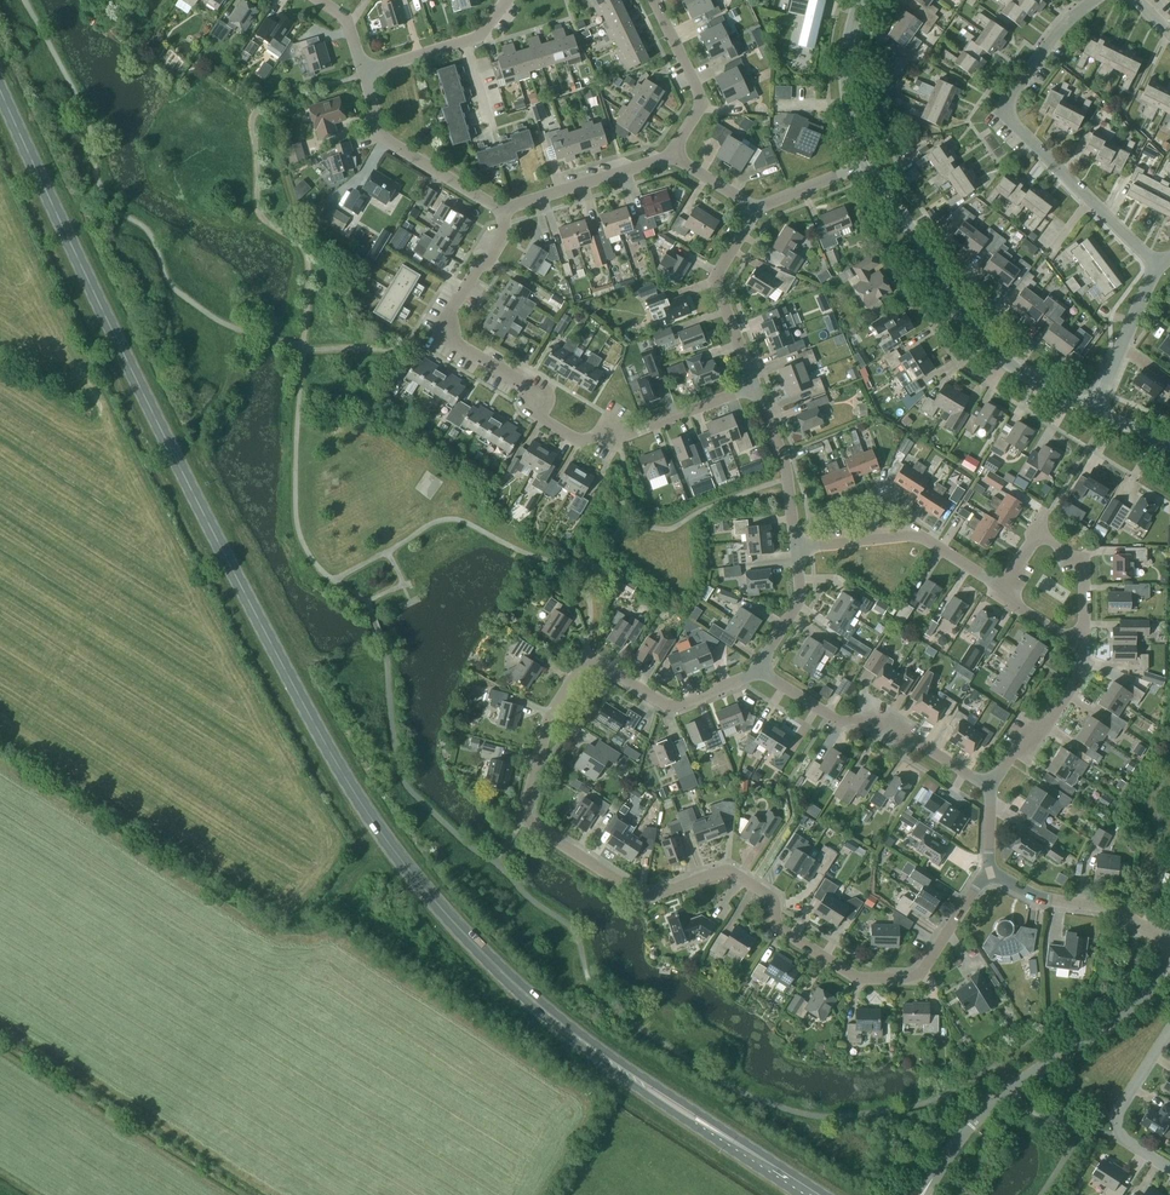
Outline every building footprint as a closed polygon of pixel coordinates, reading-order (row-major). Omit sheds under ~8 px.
[(218,9),(223,0),(205,0),(218,9)] [(259,11),(243,0),(227,24),(220,19),(210,33),(223,42),(232,29),(234,30),(237,25),(245,31),(259,11)] [(408,4),(407,0),(395,0),(396,2),(382,6),(385,15),(379,17),(382,28),(389,26),(389,27),(406,22),(401,6),(408,4)] [(463,9),(480,4),(478,0),(458,0),(453,1),(455,11),(463,9)] [(597,12),(620,0),(596,0),(598,4),(594,6),(597,12)] [(626,3),(625,0),(620,0),(597,12),(599,17),(603,15),(606,22),(626,12),(622,5),(626,3)] [(711,0),(698,0),(686,6),(692,19),(693,18),(705,12),(708,19),(722,11),(717,0),(712,0),(711,1),(711,0)] [(788,13),(806,17),(799,46),(800,46),(800,44),(812,47),(811,51),(812,51),(823,2),(816,0),(791,0),(788,13)] [(934,24),(939,17),(935,14),(938,10),(930,3),(932,0),(914,0),(922,6),(918,12),(934,24)] [(1008,0),(998,0),(1007,6),(1002,13),(1022,28),(1025,23),(1021,20),(1026,14),(1030,17),(1030,16),(1008,0)] [(1042,8),(1031,0),(1018,0),(1017,0),(1008,0),(1030,16),(1035,10),(1039,13),(1042,8)] [(1042,8),(1046,3),(1042,0),(1031,0),(1042,8)] [(735,9),(728,12),(731,18),(738,15),(735,9)] [(606,22),(602,23),(608,35),(635,22),(633,17),(629,19),(626,12),(606,22)] [(897,23),(913,35),(918,28),(926,35),(934,24),(918,12),(914,18),(905,12),(897,23)] [(274,22),(267,17),(256,34),(270,43),(268,46),(281,55),(291,40),(285,36),(294,23),(280,13),(274,22)] [(987,25),(983,30),(1003,45),(1006,42),(1002,39),(1007,32),(991,21),(980,13),(976,18),(987,25)] [(699,34),(706,47),(727,37),(721,25),(726,23),(722,15),(709,22),(712,29),(701,34),(700,33),(699,34)] [(583,19),(575,23),(579,30),(586,27),(583,19)] [(608,35),(610,40),(614,38),(618,45),(637,35),(634,28),(638,26),(635,22),(608,35)] [(922,41),(913,35),(897,23),(888,36),(901,45),(897,51),(908,59),(922,41)] [(563,28),(558,30),(567,60),(569,66),(582,62),(580,56),(573,35),(566,37),(563,28)] [(552,32),(555,41),(548,43),(554,64),(567,60),(558,30),(552,32)] [(589,30),(582,33),(584,38),(591,35),(589,30)] [(964,36),(986,52),(990,55),(995,48),(999,51),(1003,45),(983,30),(977,39),(967,31),(964,36)] [(986,52),(964,36),(960,33),(956,38),(967,45),(962,52),(982,66),(986,61),(982,58),(986,52)] [(641,43),(637,35),(618,45),(621,51),(617,53),(619,59),(647,45),(645,41),(641,43)] [(1096,60),(1106,38),(1101,35),(1099,39),(1091,36),(1083,53),(1077,65),(1082,68),(1088,56),(1096,60)] [(538,36),(533,38),(542,68),(554,64),(548,43),(541,45),(538,36)] [(712,60),(713,60),(713,59),(724,54),(727,61),(741,54),(735,41),(730,43),(727,37),(706,47),(712,60)] [(149,43),(151,46),(154,47),(157,46),(158,43),(157,40),(154,38),(151,40),(149,43)] [(530,48),(523,50),(529,71),(542,68),(533,38),(527,39),(530,48)] [(756,42),(758,48),(759,47),(767,44),(764,38),(756,42)] [(1097,75),(1102,78),(1117,48),(1109,44),(1112,40),(1106,38),(1096,60),(1103,63),(1097,75)] [(308,47),(306,40),(293,44),(296,56),(306,54),(311,71),(311,72),(314,71),(331,66),(324,43),(308,47)] [(258,45),(251,41),(245,51),(252,55),(258,45)] [(531,77),(529,71),(523,50),(516,52),(513,43),(508,45),(518,81),(531,77)] [(767,44),(759,47),(761,51),(767,53),(770,50),(767,44)] [(502,47),(505,56),(497,58),(498,61),(491,63),(496,80),(504,78),(506,85),(518,81),(508,45),(502,47)] [(649,50),(647,45),(619,59),(622,64),(626,62),(629,69),(649,59),(645,52),(649,50)] [(1113,68),(1120,72),(1131,50),(1126,47),(1124,51),(1117,48),(1102,78),(1107,80),(1113,68)] [(242,48),(237,55),(247,62),(252,55),(245,51),(242,48)] [(1131,50),(1120,72),(1128,75),(1122,87),(1127,90),(1133,78),(1133,77),(1142,60),(1134,57),(1136,52),(1131,50)] [(982,66),(962,52),(958,59),(947,51),(943,56),(955,64),(970,75),(975,68),(979,71),(982,66)] [(739,74),(746,71),(740,58),(724,65),(727,72),(716,78),(716,77),(715,77),(721,91),(743,80),(739,74)] [(264,62),(257,73),(265,78),(272,68),(264,62)] [(463,113),(470,111),(468,105),(462,107),(461,103),(467,101),(466,97),(472,95),(470,89),(464,91),(459,74),(465,73),(463,67),(457,69),(456,64),(437,70),(448,107),(441,109),(453,145),(468,141),(472,140),(470,136),(477,134),(475,128),(469,130),(463,113)] [(628,76),(624,81),(633,86),(636,81),(628,76)] [(617,77),(612,85),(618,88),(623,81),(617,77)] [(1147,117),(1161,88),(1154,84),(1156,80),(1151,77),(1140,99),(1148,103),(1142,115),(1147,117)] [(638,83),(635,88),(660,105),(663,101),(660,98),(664,91),(646,79),(642,86),(638,83)] [(746,87),(743,80),(721,91),(728,104),(728,103),(739,97),(743,104),(759,97),(753,84),(746,87)] [(920,87),(950,101),(954,93),(958,95),(960,90),(938,80),(934,88),(922,82),(920,87)] [(1053,114),(1067,89),(1069,84),(1064,82),(1058,94),(1050,90),(1039,112),(1044,114),(1046,110),(1053,114)] [(556,86),(549,88),(552,97),(559,95),(556,86)] [(792,87),(776,86),(775,96),(792,97),(792,87)] [(947,108),(950,101),(920,87),(918,92),(930,98),(927,105),(949,115),(951,110),(947,108)] [(635,95),(631,101),(649,113),(654,107),(658,109),(660,105),(635,88),(632,93),(635,95)] [(1161,88),(1147,117),(1152,120),(1158,108),(1165,112),(1169,102),(1169,88),(1169,91),(1161,88)] [(594,89),(585,92),(587,98),(596,95),(594,89)] [(1056,126),(1061,129),(1073,107),(1065,103),(1071,91),(1067,89),(1053,114),(1051,118),(1058,122),(1056,126)] [(528,94),(531,104),(539,102),(536,92),(528,94)] [(337,134),(334,123),(346,120),(339,98),(309,107),(319,139),(337,134)] [(521,99),(512,103),(514,110),(524,107),(521,99)] [(1073,107),(1061,129),(1067,131),(1069,127),(1076,131),(1085,114),(1091,101),(1086,99),(1080,110),(1073,107)] [(649,122),(645,120),(649,113),(631,101),(627,107),(624,105),(621,110),(646,127),(649,122)] [(537,105),(532,107),(536,122),(537,121),(542,120),(537,105)] [(949,115),(927,105),(923,113),(911,107),(909,113),(921,118),(939,126),(942,119),(947,121),(949,115)] [(1103,105),(1099,110),(1107,115),(1110,109),(1103,105)] [(643,131),(646,127),(621,110),(617,115),(621,117),(617,123),(635,135),(639,129),(643,131)] [(794,114),(780,149),(794,155),(795,153),(810,159),(823,128),(807,121),(808,119),(794,114)] [(753,122),(745,116),(739,127),(747,132),(753,122)] [(592,121),(587,123),(596,152),(601,151),(599,147),(607,144),(606,139),(603,130),(601,123),(594,125),(592,121)] [(596,152),(587,123),(581,125),(582,129),(575,131),(582,152),(590,150),(591,154),(596,152)] [(1097,155),(1110,130),(1112,126),(1107,123),(1101,135),(1094,131),(1082,153),(1088,156),(1090,152),(1097,155)] [(485,149),(484,143),(478,144),(480,151),(476,152),(481,171),(518,160),(516,153),(534,148),(529,129),(524,130),(523,124),(517,125),(519,132),(510,134),(512,141),(508,142),(506,136),(500,137),(502,144),(485,149)] [(609,128),(603,130),(606,139),(611,137),(609,128)] [(716,156),(728,164),(741,144),(734,140),(737,135),(725,128),(717,141),(723,145),(717,155),(716,155),(716,156)] [(569,133),(567,129),(562,131),(571,160),(576,158),(574,154),(582,152),(575,131),(569,133)] [(1110,130),(1097,155),(1095,159),(1102,163),(1100,167),(1105,170),(1116,148),(1109,144),(1115,132),(1110,130)] [(552,146),(557,160),(565,157),(566,162),(571,160),(562,131),(557,132),(556,131),(545,134),(549,147),(552,146)] [(1116,148),(1105,170),(1110,173),(1112,168),(1120,172),(1129,155),(1135,143),(1130,140),(1124,152),(1116,148)] [(337,145),(321,155),(323,162),(321,162),(321,163),(322,163),(331,172),(329,174),(331,183),(344,179),(342,171),(356,167),(355,157),(352,158),(350,151),(353,150),(350,141),(337,145)] [(301,142),(285,147),(290,164),(306,159),(301,142)] [(761,151),(750,143),(747,147),(741,144),(728,164),(741,171),(740,170),(747,160),(753,164),(761,151)] [(1162,149),(1168,152),(1169,152),(1169,150),(1169,145),(1165,143),(1162,149)] [(934,167),(954,153),(951,148),(947,151),(942,144),(926,155),(926,154),(915,162),(918,167),(929,160),(934,167)] [(1157,152),(1146,147),(1143,153),(1154,159),(1157,152)] [(957,158),(954,153),(934,167),(939,173),(928,181),(931,186),(935,183),(958,167),(953,160),(957,158)] [(774,156),(766,159),(765,159),(767,166),(776,163),(774,156)] [(315,158),(308,162),(311,167),(318,163),(315,158)] [(949,180),(953,187),(974,173),(970,168),(966,171),(962,164),(958,167),(935,183),(938,187),(949,180)] [(1140,201),(1151,179),(1142,174),(1144,170),(1136,166),(1130,179),(1134,181),(1127,195),(1140,201)] [(914,167),(904,174),(909,183),(920,175),(914,167)] [(384,176),(374,171),(363,189),(360,194),(354,190),(345,206),(358,214),(367,198),(364,196),(367,192),(386,203),(396,187),(382,179),(384,176)] [(974,173),(953,187),(958,194),(947,201),(951,206),(962,198),(978,187),(973,180),(977,178),(974,173)] [(1006,198),(1020,178),(1016,175),(1013,178),(1006,173),(995,189),(995,188),(986,199),(991,203),(999,193),(1006,198)] [(304,178),(293,188),(301,198),(312,187),(304,178)] [(1009,217),(1012,213),(1028,190),(1022,186),(1025,182),(1020,178),(1006,198),(1012,203),(1004,213),(1009,217)] [(1160,183),(1151,179),(1140,201),(1152,208),(1165,181),(1162,179),(1160,183)] [(1164,214),(1169,203),(1169,188),(1167,187),(1169,183),(1165,181),(1152,208),(1164,214)] [(417,201),(428,208),(437,193),(427,186),(417,201)] [(1024,206),(1031,211),(1045,191),(1041,187),(1038,191),(1031,186),(1028,190),(1012,213),(1016,216),(1024,206)] [(637,217),(639,222),(642,232),(645,239),(655,236),(653,228),(657,227),(653,216),(672,210),(666,190),(641,197),(646,214),(637,217)] [(1045,191),(1031,211),(1037,216),(1029,226),(1034,230),(1042,219),(1054,203),(1047,198),(1050,194),(1045,191)] [(414,207),(409,215),(416,219),(420,211),(414,207)] [(438,210),(435,215),(464,233),(472,221),(449,207),(444,214),(438,210)] [(645,239),(642,232),(639,222),(632,224),(627,207),(613,211),(620,234),(628,232),(632,243),(639,241),(645,239)] [(719,221),(696,207),(687,221),(678,216),(671,228),(684,236),(689,228),(708,240),(719,221)] [(838,244),(833,232),(851,225),(844,207),(821,216),(825,226),(816,230),(824,250),(838,244)] [(964,246),(976,230),(969,225),(975,217),(962,207),(948,226),(956,232),(952,237),(964,246)] [(932,208),(927,211),(934,221),(935,221),(939,218),(932,208)] [(326,220),(342,230),(349,220),(332,209),(326,220)] [(598,235),(602,248),(605,260),(614,257),(610,244),(621,240),(619,234),(620,234),(613,211),(599,215),(605,233),(598,235)] [(464,233),(435,215),(431,220),(441,226),(437,233),(457,245),(464,233)] [(605,260),(602,248),(598,235),(590,237),(585,220),(571,224),(579,247),(586,245),(588,250),(592,249),(597,265),(606,262),(605,260)] [(410,232),(414,226),(407,222),(403,228),(410,232)] [(571,249),(579,247),(571,224),(558,228),(568,260),(574,258),(571,249)] [(781,264),(795,272),(803,259),(792,253),(802,237),(786,226),(773,247),(786,255),(781,264)] [(400,227),(389,246),(401,253),(405,246),(400,243),(407,231),(400,227)] [(982,235),(976,230),(964,246),(976,255),(982,247),(988,251),(1000,235),(994,231),(989,227),(982,235)] [(1032,231),(1028,236),(1034,241),(1038,236),(1032,231)] [(450,257),(457,245),(437,233),(433,240),(423,233),(420,239),(450,257)] [(659,237),(664,240),(663,241),(673,247),(676,242),(663,234),(659,235),(659,237)] [(984,269),(996,278),(1008,262),(1012,256),(1005,251),(1007,248),(1002,245),(1006,240),(1000,235),(988,251),(994,255),(984,269)] [(1079,263),(1099,248),(1090,236),(1078,245),(1076,242),(1064,251),(1069,258),(1073,255),(1079,263)] [(423,257),(442,269),(450,257),(420,239),(413,251),(423,257)] [(543,250),(533,244),(520,264),(536,273),(546,257),(552,261),(559,259),(554,244),(546,246),(543,250)] [(1034,244),(1030,250),(1034,253),(1039,247),(1034,244)] [(832,266),(839,263),(841,262),(836,248),(826,252),(832,266)] [(1107,258),(1099,248),(1079,263),(1085,270),(1081,273),(1084,276),(1107,258)] [(691,263),(675,254),(669,250),(664,258),(664,259),(659,267),(660,270),(664,272),(663,274),(678,283),(691,263)] [(866,305),(878,298),(880,300),(886,296),(884,294),(890,290),(879,273),(871,278),(866,270),(877,264),(872,256),(854,268),(863,283),(855,288),(866,305)] [(1020,283),(1028,272),(1032,266),(1021,258),(1014,267),(1008,262),(996,278),(1009,288),(1013,283),(1017,286),(1020,283)] [(1090,277),(1096,285),(1116,270),(1107,258),(1084,276),(1086,280),(1090,277)] [(569,262),(562,264),(566,278),(573,276),(569,262)] [(402,264),(395,277),(422,293),(424,288),(416,283),(421,275),(402,264)] [(747,284),(749,285),(748,288),(749,292),(752,293),(755,293),(758,291),(768,297),(774,286),(786,293),(795,277),(779,271),(774,278),(757,268),(747,284)] [(849,269),(843,272),(848,280),(854,277),(849,269)] [(821,281),(831,277),(828,270),(818,274),(821,281)] [(1102,293),(1098,295),(1103,303),(1115,294),(1112,290),(1125,281),(1116,270),(1096,285),(1102,293)] [(1034,276),(1028,272),(1020,283),(1017,286),(1016,288),(1022,292),(1013,304),(1025,313),(1037,297),(1030,292),(1036,283),(1032,280),(1034,276)] [(419,297),(422,293),(395,277),(388,288),(406,299),(410,292),(419,297)] [(1065,282),(1069,288),(1076,282),(1072,277),(1065,282)] [(511,279),(504,291),(533,309),(537,304),(527,298),(531,291),(511,279)] [(616,291),(623,289),(621,282),(614,285),(616,291)] [(642,297),(658,291),(654,282),(638,288),(642,297)] [(1076,282),(1069,288),(1073,293),(1080,288),(1076,282)] [(402,306),(406,299),(388,288),(380,300),(407,316),(410,311),(402,306)] [(530,314),(533,309),(504,291),(497,303),(516,315),(520,308),(530,314)] [(1047,320),(1061,301),(1050,293),(1043,302),(1037,297),(1025,313),(1037,322),(1041,315),(1047,320)] [(560,308),(564,300),(553,294),(548,302),(560,308)] [(669,320),(689,313),(689,312),(691,311),(689,305),(687,306),(683,296),(667,302),(664,294),(646,300),(654,320),(658,318),(661,326),(670,323),(669,320)] [(817,297),(820,303),(827,300),(824,294),(817,297)] [(404,321),(407,316),(380,300),(373,312),(391,323),(396,316),(404,321)] [(1054,347),(1066,331),(1059,326),(1066,317),(1061,314),(1067,306),(1061,301),(1047,320),(1053,324),(1042,338),(1047,341),(1045,343),(1051,348),(1053,346),(1054,347)] [(512,322),(516,315),(497,303),(490,315),(519,333),(522,328),(512,322)] [(769,320),(761,323),(767,337),(788,329),(795,326),(787,305),(767,313),(769,320)] [(885,316),(872,324),(879,334),(887,329),(893,338),(880,346),(885,353),(902,343),(899,337),(913,328),(905,314),(898,318),(893,311),(885,316)] [(588,318),(581,313),(578,318),(584,323),(588,318)] [(557,326),(563,330),(571,318),(564,314),(557,326)] [(516,338),(519,333),(490,315),(482,327),(502,339),(506,332),(516,338)] [(824,318),(826,323),(835,319),(834,315),(824,318)] [(684,350),(692,347),(694,351),(692,352),(705,347),(703,347),(701,343),(706,342),(699,325),(677,333),(684,350)] [(1097,327),(1093,333),(1096,336),(1101,330),(1097,327)] [(657,347),(675,340),(670,328),(653,335),(657,347)] [(1066,331),(1054,347),(1066,356),(1073,347),(1080,352),(1078,355),(1079,355),(1092,337),(1079,328),(1073,336),(1066,331)] [(788,329),(767,337),(772,351),(787,346),(790,354),(806,348),(802,339),(793,343),(788,329)] [(844,333),(834,337),(838,346),(848,342),(844,333)] [(1169,356),(1169,336),(1168,335),(1158,348),(1169,356)] [(562,348),(555,344),(544,364),(556,371),(574,341),(568,338),(562,348)] [(556,371),(567,378),(579,358),(573,354),(579,344),(574,341),(556,371)] [(896,349),(884,357),(892,370),(901,364),(906,370),(926,357),(919,346),(901,357),(896,349)] [(653,348),(644,351),(651,370),(660,366),(653,348)] [(779,370),(784,382),(806,374),(804,367),(816,362),(811,349),(797,355),(799,362),(779,370)] [(860,367),(871,362),(864,349),(853,354),(860,367)] [(640,379),(629,383),(633,392),(641,389),(646,403),(663,396),(657,380),(664,377),(660,366),(651,370),(644,351),(641,353),(649,376),(640,379)] [(586,362),(579,358),(567,378),(579,385),(597,356),(592,352),(586,362)] [(702,355),(687,360),(697,386),(720,378),(713,360),(705,363),(702,355)] [(602,359),(597,356),(579,385),(591,393),(603,373),(596,369),(602,359)] [(906,370),(896,376),(900,383),(908,395),(920,388),(916,380),(933,369),(926,357),(906,370)] [(412,379),(418,383),(431,362),(425,358),(422,362),(417,359),(404,380),(409,384),(412,379)] [(418,383),(425,387),(422,392),(428,395),(441,373),(435,370),(438,366),(431,362),(418,383)] [(686,371),(682,362),(667,368),(670,377),(686,371)] [(849,370),(851,375),(852,379),(859,377),(857,370),(856,367),(849,370)] [(1169,388),(1169,378),(1160,370),(1156,376),(1144,368),(1133,382),(1154,397),(1161,387),(1167,392),(1169,388)] [(446,376),(441,373),(428,395),(431,397),(433,398),(435,394),(442,398),(455,376),(448,372),(446,376)] [(789,395),(809,387),(813,396),(825,391),(820,377),(809,381),(806,374),(784,382),(789,395)] [(458,399),(465,387),(459,384),(461,380),(455,376),(442,398),(448,402),(446,406),(451,409),(453,407),(455,403),(458,399)] [(928,397),(920,410),(932,417),(938,406),(945,410),(957,391),(945,384),(934,401),(928,397)] [(957,391),(945,410),(941,418),(947,422),(945,425),(957,432),(968,414),(961,410),(969,398),(957,391)] [(818,407),(829,402),(827,395),(815,399),(818,407)] [(463,403),(462,402),(450,422),(452,424),(454,425),(467,405),(466,404),(463,403)] [(867,403),(859,403),(860,416),(868,415),(867,403)] [(972,414),(964,428),(973,433),(978,425),(990,432),(1002,412),(986,403),(977,418),(972,414)] [(487,410),(480,406),(478,410),(472,406),(472,408),(469,412),(466,418),(464,420),(462,424),(459,428),(465,431),(467,427),(474,431),(487,410)] [(797,415),(803,431),(823,423),(817,407),(797,415)] [(469,412),(464,409),(461,415),(466,418),(469,412)] [(496,421),(491,417),(493,414),(487,410),(474,431),(480,435),(478,439),(483,442),(496,421)] [(732,415),(719,420),(728,442),(735,439),(739,452),(752,447),(747,432),(740,435),(732,415)] [(502,424),(496,421),(483,442),(488,446),(491,441),(497,445),(510,424),(504,420),(502,424)] [(728,442),(719,420),(706,424),(714,445),(707,448),(712,460),(724,455),(720,445),(728,442)] [(1003,453),(1009,443),(1021,450),(1033,431),(1017,421),(1008,436),(1001,432),(992,446),(1003,453)] [(517,428),(510,424),(497,445),(504,449),(501,454),(507,457),(520,435),(515,432),(517,428)] [(453,428),(449,434),(455,438),(459,432),(453,428)] [(856,432),(850,434),(855,445),(860,443),(856,432)] [(698,464),(706,461),(700,443),(693,445),(689,434),(672,440),(680,461),(683,469),(698,464)] [(906,455),(914,442),(906,438),(898,450),(906,455)] [(515,457),(507,470),(513,474),(516,469),(521,473),(525,465),(532,469),(545,447),(533,440),(520,460),(515,457)] [(824,449),(822,442),(808,447),(811,454),(824,449)] [(864,453),(860,443),(855,445),(866,473),(879,468),(872,450),(864,453)] [(845,460),(847,467),(852,478),(866,473),(855,445),(849,447),(853,457),(845,460)] [(1059,455),(1044,445),(1035,460),(1029,457),(1019,473),(1030,480),(1037,468),(1047,474),(1059,455)] [(557,454),(545,447),(532,469),(538,473),(532,485),(543,492),(551,478),(558,467),(552,463),(557,454)] [(660,450),(639,458),(648,481),(665,475),(666,478),(670,476),(677,474),(670,457),(664,460),(660,450)] [(475,458),(479,460),(483,453),(479,451),(475,458)] [(961,463),(975,470),(981,459),(967,453),(961,463)] [(984,466),(995,473),(1001,463),(990,456),(984,466)] [(743,474),(764,467),(762,460),(741,467),(743,474)] [(841,490),(854,485),(855,485),(852,478),(847,467),(840,470),(836,460),(831,462),(841,490)] [(911,469),(904,464),(893,481),(906,489),(922,464),(917,461),(911,469)] [(582,470),(570,462),(558,483),(551,478),(543,492),(553,497),(562,487),(569,491),(582,470)] [(828,495),(841,490),(831,462),(825,465),(829,474),(821,477),(828,495)] [(927,467),(922,464),(906,489),(918,496),(925,487),(929,480),(921,476),(927,467)] [(1088,487),(1103,497),(1112,482),(1100,474),(1101,472),(1094,468),(1087,479),(1081,475),(1070,492),(1071,493),(1081,499),(1088,487)] [(594,477),(582,470),(569,491),(576,496),(569,507),(580,514),(588,501),(582,497),(594,477)] [(983,481),(1000,491),(1005,482),(989,472),(983,481)] [(718,484),(726,481),(727,480),(724,473),(715,476),(718,484)] [(677,474),(670,476),(672,482),(679,479),(677,474)] [(1024,489),(1028,482),(1017,476),(1013,483),(1024,489)] [(711,478),(701,482),(705,491),(715,487),(711,478)] [(925,487),(918,496),(914,502),(926,510),(942,485),(937,482),(932,491),(925,487)] [(972,488),(981,494),(985,489),(976,483),(972,488)] [(947,489),(942,485),(926,510),(938,518),(949,502),(941,497),(947,489)] [(958,485),(949,499),(957,504),(965,490),(958,485)] [(994,496),(991,500),(1016,516),(1024,504),(1007,494),(1002,501),(994,496)] [(1113,499),(1100,519),(1118,530),(1124,522),(1136,529),(1139,525),(1146,530),(1151,522),(1149,520),(1157,507),(1155,506),(1156,504),(1151,500),(1150,502),(1141,497),(1132,510),(1130,509),(1128,513),(1120,508),(1122,504),(1113,499)] [(530,498),(525,507),(531,510),(536,502),(530,498)] [(1008,529),(1016,516),(991,500),(988,505),(996,511),(992,518),(1002,525),(1008,529)] [(1066,500),(1059,511),(1069,517),(1076,506),(1066,500)] [(963,508),(959,514),(967,520),(971,513),(963,508)] [(972,516),(969,521),(994,537),(1002,525),(992,518),(986,514),(981,521),(972,516)] [(746,534),(747,541),(771,538),(769,525),(748,527),(747,520),(734,521),(735,535),(746,534)] [(975,531),(970,539),(986,549),(994,537),(969,521),(966,526),(975,531)] [(1093,531),(1104,538),(1108,530),(1097,524),(1093,531)] [(568,542),(561,538),(558,545),(564,549),(568,542)] [(738,563),(752,562),(751,555),(773,552),(771,538),(747,541),(743,542),(743,549),(737,550),(738,563)] [(1134,561),(1147,561),(1147,548),(1125,548),(1125,555),(1113,555),(1113,577),(1134,577),(1134,561)] [(740,566),(723,567),(724,578),(741,576),(740,566)] [(748,590),(748,595),(759,594),(758,589),(772,588),(770,569),(746,572),(748,590)] [(904,602),(893,619),(903,625),(913,608),(918,601),(929,608),(941,589),(927,579),(918,594),(912,590),(904,602)] [(625,586),(624,588),(632,593),(637,586),(628,581),(625,586)] [(1130,598),(1149,598),(1150,585),(1124,584),(1124,592),(1108,592),(1108,612),(1116,612),(1116,610),(1130,610),(1130,598)] [(739,596),(721,589),(718,597),(736,604),(739,596)] [(843,592),(835,605),(853,617),(858,609),(866,613),(872,602),(860,595),(856,601),(843,592)] [(941,615),(955,625),(967,605),(953,596),(941,615)] [(551,615),(542,630),(557,640),(566,627),(567,627),(571,620),(558,612),(562,605),(550,597),(542,609),(551,615)] [(873,608),(884,614),(889,606),(878,599),(873,608)] [(853,617),(835,605),(827,618),(840,626),(837,632),(849,640),(856,629),(848,624),(853,617)] [(740,607),(733,619),(753,632),(761,620),(740,607)] [(888,612),(893,615),(896,610),(891,607),(888,612)] [(997,620),(981,610),(968,630),(979,637),(973,647),(970,646),(961,661),(973,669),(983,653),(992,639),(987,636),(997,620)] [(633,642),(644,625),(643,625),(647,619),(640,614),(636,620),(633,618),(629,624),(622,620),(625,615),(618,611),(611,622),(616,625),(607,639),(621,647),(627,638),(633,642)] [(745,644),(753,632),(733,619),(725,631),(713,623),(708,632),(726,643),(731,635),(745,644)] [(938,623),(930,619),(922,632),(929,636),(938,623)] [(1113,628),(1113,644),(1135,644),(1135,635),(1148,635),(1148,621),(1132,620),(1120,620),(1120,628),(1113,628)] [(647,637),(635,656),(649,666),(653,659),(660,663),(675,639),(660,630),(653,641),(647,637)] [(702,643),(692,647),(700,668),(714,663),(708,648),(716,645),(719,641),(702,630),(698,632),(702,643)] [(1049,648),(1025,633),(990,689),(1013,704),(1049,648)] [(821,645),(809,637),(801,649),(819,661),(824,653),(830,657),(839,644),(827,636),(821,645)] [(527,687),(536,674),(537,675),(542,667),(527,658),(533,647),(520,638),(510,653),(521,660),(518,665),(503,672),(509,683),(516,680),(527,687)] [(989,657),(997,643),(992,639),(983,653),(989,657)] [(861,643),(856,651),(866,658),(871,650),(861,643)] [(850,649),(843,644),(840,649),(847,654),(850,649)] [(1135,654),(1135,644),(1113,644),(1113,661),(1128,661),(1128,669),(1148,669),(1148,654),(1135,654)] [(673,670),(683,666),(686,674),(700,668),(692,647),(679,653),(678,652),(667,656),(673,670)] [(815,669),(819,661),(801,649),(793,662),(811,673),(810,675),(818,681),(823,674),(815,669)] [(873,683),(884,690),(896,671),(890,667),(892,660),(875,649),(866,663),(880,672),(873,683)] [(958,664),(954,670),(960,674),(964,668),(958,664)] [(918,677),(908,670),(902,675),(896,671),(884,690),(895,698),(902,687),(909,691),(918,677)] [(912,709),(923,716),(936,697),(929,693),(935,675),(928,670),(913,694),(919,698),(912,709)] [(1163,685),(1166,678),(1152,674),(1150,681),(1163,685)] [(851,682),(844,678),(835,692),(842,697),(851,682)] [(1114,681),(1106,693),(1125,705),(1129,699),(1137,704),(1145,693),(1131,684),(1127,690),(1114,681)] [(506,702),(508,693),(491,689),(488,698),(492,699),(491,705),(501,708),(497,725),(515,729),(518,714),(520,714),(522,706),(506,702)] [(974,689),(969,696),(976,700),(980,693),(974,689)] [(957,702),(947,696),(940,691),(936,697),(923,716),(934,723),(942,712),(948,717),(957,702)] [(1124,729),(1128,723),(1118,716),(1125,705),(1106,693),(1098,704),(1112,713),(1108,719),(1122,728),(1124,729)] [(641,717),(629,709),(625,715),(606,703),(595,719),(616,732),(622,722),(633,729),(641,717)] [(740,714),(737,704),(716,712),(722,729),(739,723),(743,732),(751,729),(755,716),(750,714),(748,711),(740,714)] [(948,739),(959,746),(972,728),(966,724),(968,717),(958,710),(949,724),(955,728),(948,739)] [(1091,716),(1083,727),(1102,740),(1106,734),(1114,739),(1122,728),(1108,719),(1104,725),(1091,716)] [(720,741),(716,731),(708,734),(702,718),(686,724),(694,745),(704,741),(707,750),(721,745),(720,741)] [(758,743),(767,749),(779,730),(774,726),(774,725),(767,721),(756,738),(750,735),(744,750),(751,754),(758,743)] [(978,732),(972,728),(959,746),(971,754),(978,743),(984,747),(993,733),(983,726),(978,732)] [(1083,727),(1075,739),(1089,748),(1085,754),(1092,759),(1098,763),(1102,756),(1095,751),(1102,740),(1083,727)] [(720,729),(716,731),(720,741),(724,739),(720,729)] [(784,733),(779,730),(767,749),(776,754),(770,763),(780,770),(790,755),(782,751),(792,736),(785,732),(784,733)] [(472,737),(470,745),(478,747),(480,739),(472,737)] [(677,758),(670,739),(653,746),(655,751),(650,753),(655,765),(660,763),(661,766),(672,762),(679,778),(693,773),(685,755),(677,758)] [(619,755),(599,742),(594,748),(588,745),(574,766),(595,779),(608,759),(614,763),(619,755)] [(512,764),(497,760),(500,747),(483,743),(480,758),(491,760),(485,784),(506,789),(512,764)] [(1138,743),(1132,751),(1140,756),(1146,748),(1138,743)] [(1085,770),(1092,759),(1085,754),(1079,750),(1075,756),(1062,747),(1054,758),(1073,771),(1077,765),(1085,770)] [(816,782),(823,771),(834,778),(848,758),(832,748),(826,756),(827,756),(821,765),(814,760),(804,775),(816,782)] [(634,750),(630,757),(636,761),(641,754),(634,750)] [(1079,774),(1073,771),(1054,758),(1046,770),(1060,779),(1056,785),(1072,795),(1076,789),(1072,786),(1073,784),(1075,784),(1078,780),(1077,778),(1079,774)] [(1130,760),(1126,767),(1132,771),(1137,764),(1130,760)] [(848,803),(855,792),(863,797),(876,777),(862,767),(857,776),(849,771),(834,794),(848,803)] [(744,768),(741,773),(748,778),(752,772),(744,768)] [(911,785),(896,776),(886,791),(878,786),(869,801),(880,808),(887,797),(898,804),(911,785)] [(926,777),(923,784),(936,790),(939,783),(926,777)] [(697,785),(695,778),(681,784),(684,790),(697,785)] [(747,792),(748,779),(740,778),(739,791),(747,792)] [(1120,790),(1125,783),(1120,779),(1115,785),(1120,790)] [(582,783),(579,788),(587,793),(590,789),(582,783)] [(1036,786),(1028,798),(1048,812),(1055,816),(1061,808),(1067,806),(1070,801),(1074,803),(1075,801),(1049,784),(1044,792),(1036,786)] [(667,786),(659,789),(660,792),(662,799),(670,796),(667,786)] [(913,798),(921,803),(929,791),(921,786),(913,798)] [(942,801),(942,800),(932,794),(924,806),(934,812),(936,809),(944,815),(940,822),(957,833),(968,817),(950,805),(950,806),(942,801)] [(1107,806),(1112,798),(1108,795),(1103,803),(1107,806)] [(584,798),(570,821),(585,830),(597,813),(603,817),(610,805),(598,797),(593,804),(584,798)] [(1058,837),(1045,828),(1046,827),(1040,823),(1048,812),(1028,798),(1020,810),(1040,823),(1035,831),(1053,844),(1058,837)] [(657,811),(661,804),(654,799),(649,806),(657,811)] [(729,802),(723,801),(710,806),(713,815),(705,818),(712,838),(726,833),(720,816),(729,814),(729,802)] [(808,801),(804,809),(807,810),(806,811),(815,818),(821,809),(808,801)] [(698,843),(712,838),(705,818),(697,821),(692,807),(677,812),(684,831),(692,827),(698,843)] [(872,813),(864,808),(858,818),(866,823),(872,813)] [(780,819),(768,811),(762,821),(753,816),(749,822),(744,819),(741,818),(739,832),(742,834),(740,836),(754,845),(763,830),(770,835),(780,819)] [(616,813),(608,827),(615,831),(607,844),(619,852),(631,834),(635,827),(628,823),(629,821),(616,813)] [(922,841),(916,849),(933,859),(932,861),(939,866),(945,857),(943,855),(947,849),(937,843),(942,836),(919,821),(911,834),(922,841)] [(685,835),(680,822),(669,826),(673,837),(662,841),(670,864),(686,858),(678,838),(685,835)] [(832,836),(836,830),(828,826),(825,833),(832,836)] [(638,839),(631,834),(619,852),(632,861),(641,846),(645,848),(653,850),(656,828),(646,827),(638,839)] [(1098,828),(1090,841),(1103,848),(1111,835),(1098,828)] [(794,851),(785,866),(797,874),(813,847),(807,843),(808,841),(795,833),(786,845),(794,851)] [(1032,861),(1042,846),(1022,833),(1012,848),(1032,861)] [(888,836),(884,842),(890,847),(895,840),(888,836)] [(844,845),(854,851),(859,844),(849,838),(844,845)] [(1065,853),(1053,844),(1047,855),(1059,863),(1065,853)] [(797,874),(808,881),(818,866),(826,871),(838,854),(824,845),(820,852),(813,847),(797,874)] [(1095,880),(1116,883),(1119,857),(1098,854),(1095,880)] [(921,889),(917,895),(935,906),(943,894),(928,885),(933,876),(916,866),(907,880),(921,889)] [(816,893),(823,897),(814,911),(826,918),(837,900),(831,896),(838,886),(825,878),(816,893)] [(874,906),(878,897),(870,893),(866,902),(874,906)] [(907,916),(912,908),(927,918),(935,906),(917,895),(913,901),(903,895),(895,909),(907,916)] [(843,904),(837,900),(826,918),(837,926),(844,915),(851,920),(863,902),(855,897),(845,901),(843,904)] [(871,946),(898,947),(899,929),(909,929),(909,928),(913,922),(893,909),(893,925),(871,924),(871,946)] [(671,927),(669,927),(672,935),(676,934),(679,943),(695,937),(694,935),(698,933),(705,937),(714,924),(701,916),(689,920),(685,911),(667,917),(671,927)] [(997,938),(990,934),(982,946),(991,960),(993,954),(1002,956),(1010,956),(1019,952),(1026,946),(1032,953),(1037,929),(1021,926),(1015,934),(1012,933),(1013,932),(1013,930),(1013,929),(1013,928),(1013,926),(1012,924),(1010,922),(1008,920),(1006,920),(1004,920),(1001,920),(999,921),(997,923),(996,925),(995,927),(995,930),(996,931),(996,933),(997,934),(998,935),(997,938)] [(742,932),(742,930),(735,926),(728,937),(721,932),(710,950),(722,957),(728,947),(744,957),(754,940),(742,932)] [(1084,958),(1088,956),(1085,952),(1087,937),(1076,936),(1076,932),(1067,931),(1065,947),(1049,945),(1046,966),(1077,970),(1080,968),(1081,960),(1084,961),(1084,958)] [(701,954),(696,951),(691,958),(696,962),(701,954)] [(767,968),(759,963),(751,975),(764,984),(769,975),(788,987),(799,969),(785,960),(787,958),(777,952),(767,968)] [(1036,959),(1028,959),(1030,973),(1037,972),(1036,959)] [(979,971),(970,977),(972,981),(954,992),(965,1011),(975,1005),(980,1014),(999,1003),(979,971)] [(995,976),(990,979),(995,986),(999,983),(995,976)] [(808,1003),(804,1000),(804,999),(796,994),(787,1008),(802,1018),(808,1010),(823,1020),(836,999),(818,987),(808,1003)] [(923,1023),(923,1032),(938,1032),(938,1015),(929,1015),(929,1003),(913,1002),(913,1004),(903,1004),(903,1023),(923,1023)] [(882,1037),(882,1027),(879,1027),(880,1009),(856,1009),(856,1023),(847,1023),(847,1042),(861,1043),(861,1029),(872,1029),(872,1037),(882,1037)] [(1142,1123),(1162,1136),(1163,1134),(1169,1137),(1169,1106),(1166,1103),(1159,1114),(1151,1108),(1142,1123)] [(1107,1194),(1123,1194),(1128,1187),(1120,1183),(1127,1172),(1118,1166),(1117,1167),(1104,1159),(1093,1175),(1110,1186),(1105,1194),(1107,1194)] [(1158,1193),(1159,1192),(1150,1186),(1145,1194),(1161,1194),(1158,1193)]
